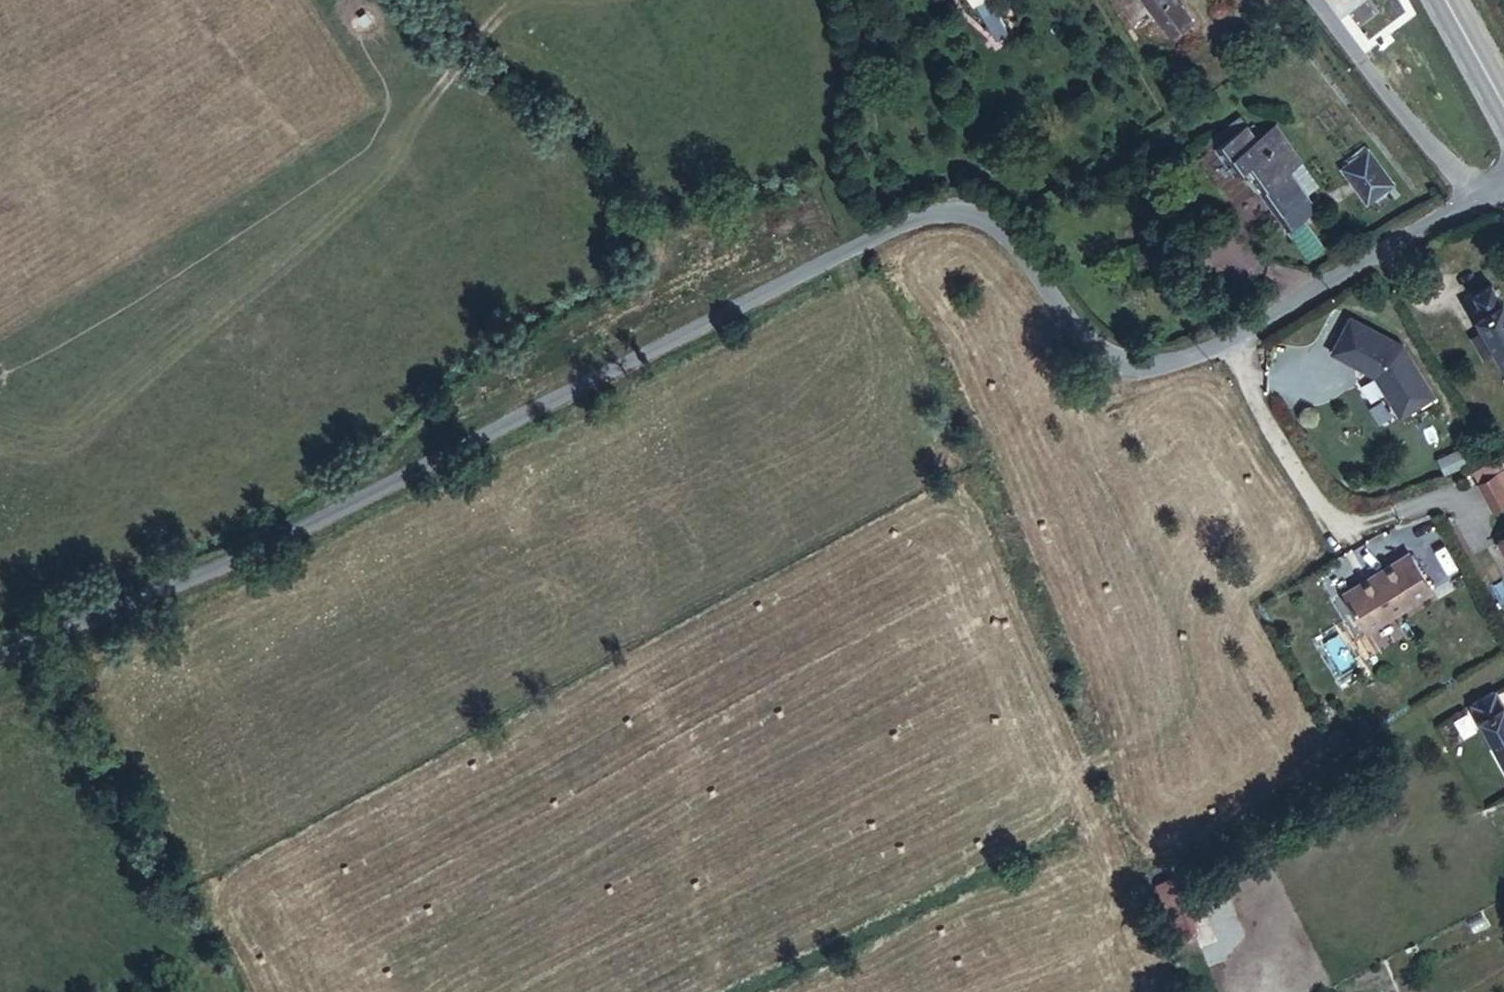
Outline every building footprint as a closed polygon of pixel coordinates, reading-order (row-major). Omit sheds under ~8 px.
[(978,13),(1002,0),(970,0),(978,13)] [(1170,38),(1194,23),(1180,0),(1146,0),(1170,38)] [(1226,148),(1243,177),(1254,171),(1292,238),(1324,219),(1300,177),(1314,169),(1292,131),(1271,142),(1263,127),(1226,148)] [(1367,149),(1341,167),(1368,207),(1395,189),(1367,149)] [(1327,257),(1310,228),(1293,237),(1310,267),(1327,257)] [(1479,322),(1503,369),(1503,308),(1502,310),(1493,292),(1476,303),(1486,320),(1479,322)] [(1355,325),(1335,359),(1378,384),(1403,427),(1437,406),(1407,355),(1355,325)] [(1469,465),(1461,447),(1437,457),(1445,475),(1469,465)] [(1493,513),(1503,507),(1503,491),(1495,476),(1478,486),(1493,513)] [(1375,589),(1350,604),(1370,637),(1436,598),(1414,560),(1373,584),(1375,589)] [(1348,599),(1350,604),(1375,589),(1373,584),(1348,599)] [(1467,715),(1503,779),(1503,721),(1492,700),(1467,715)]
